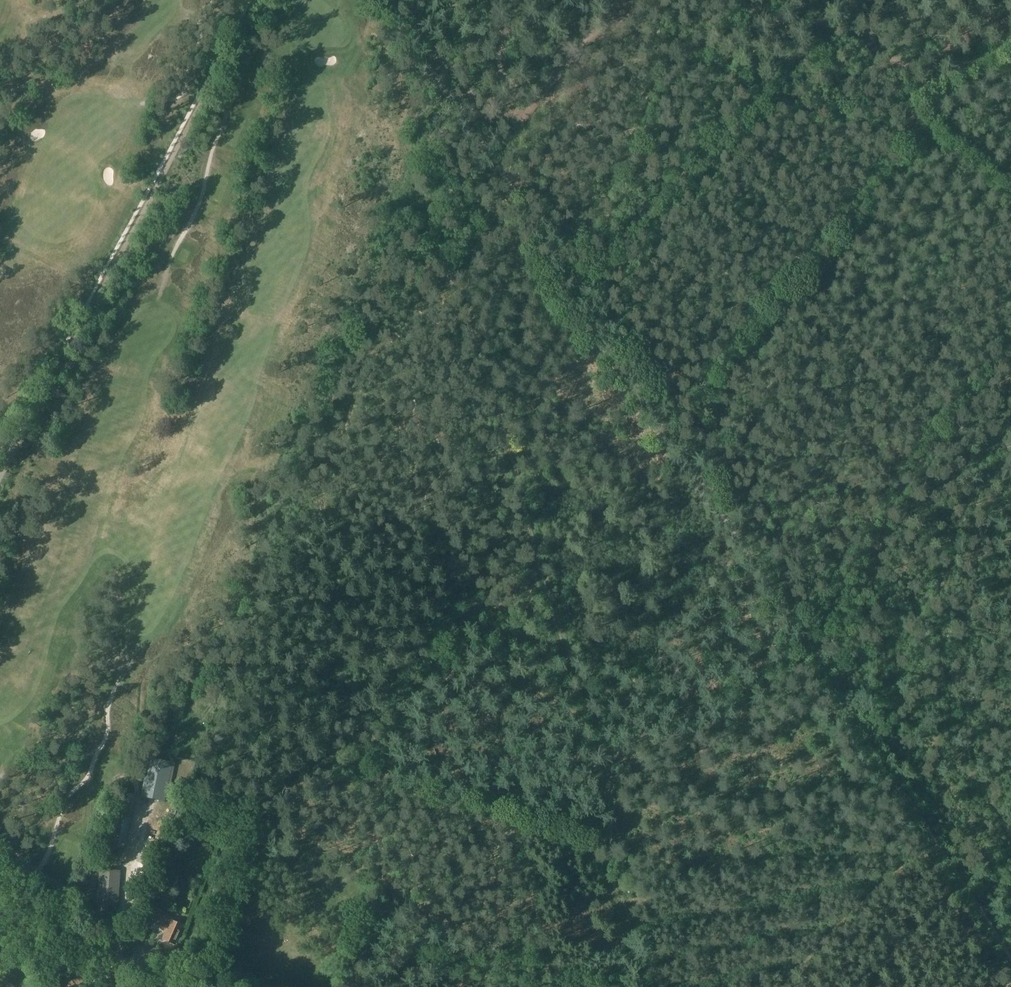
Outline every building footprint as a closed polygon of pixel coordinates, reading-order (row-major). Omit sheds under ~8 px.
[(148,757),(140,796),(165,801),(173,762),(148,757)] [(133,795),(121,792),(108,854),(114,855),(116,846),(122,848),(133,795)] [(191,828),(178,823),(176,830),(189,834),(191,828)] [(99,894),(95,893),(94,913),(101,913),(102,905),(117,906),(119,871),(101,870),(99,894)] [(183,925),(172,920),(171,921),(167,919),(169,915),(163,912),(163,911),(153,907),(145,925),(155,930),(158,923),(162,924),(160,929),(166,932),(163,939),(175,944),(183,925)]
